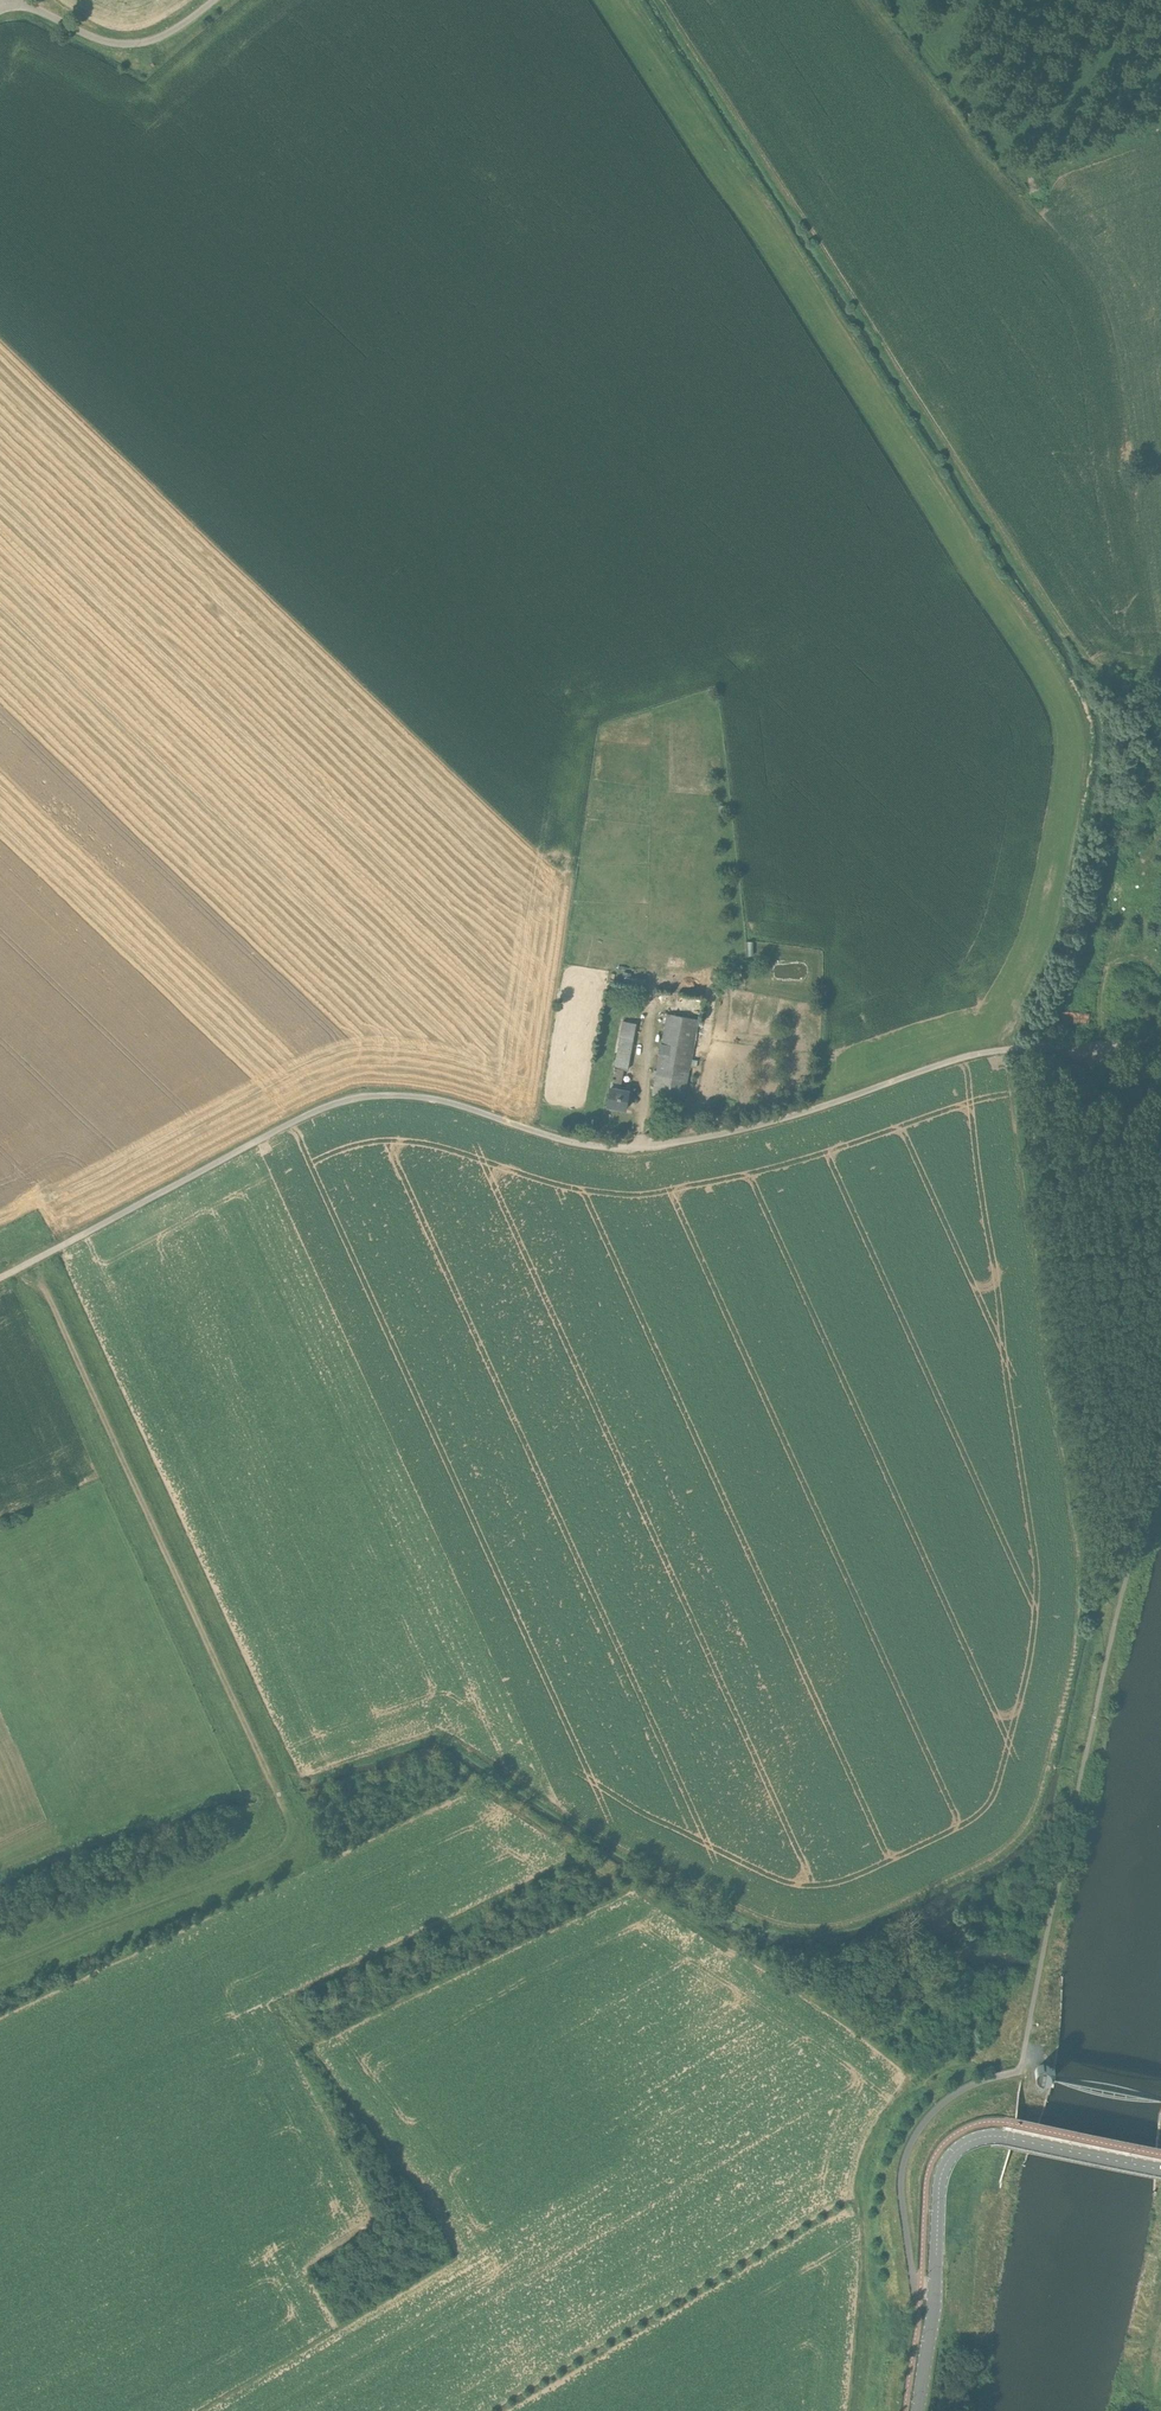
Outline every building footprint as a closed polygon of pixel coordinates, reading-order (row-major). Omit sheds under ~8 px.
[(1061,1020),(1089,1024),(1090,1012),(1062,1008),(1061,1020)] [(653,1093),(684,1099),(699,1019),(668,1014),(653,1093)] [(611,1087),(607,1106),(626,1109),(629,1091),(627,1090),(628,1088),(621,1086),(624,1069),(628,1070),(636,1023),(623,1021),(611,1087)] [(1051,2072),(1054,2073),(1055,2069),(1053,2069),(1051,2068),(1050,2069),(1050,2068),(1049,2067),(1048,2066),(1047,2066),(1047,2065),(1046,2065),(1045,2065),(1044,2065),(1043,2065),(1042,2065),(1041,2065),(1040,2065),(1040,2066),(1039,2066),(1038,2067),(1037,2067),(1037,2068),(1036,2069),(1036,2070),(1035,2071),(1035,2072),(1035,2073),(1035,2074),(1035,2075),(1036,2075),(1036,2076),(1036,2077),(1037,2078),(1038,2079),(1039,2080),(1040,2080),(1040,2081),(1041,2081),(1042,2081),(1043,2081),(1044,2081),(1045,2081),(1046,2081),(1047,2080),(1048,2080),(1049,2080),(1051,2081),(1053,2081),(1053,2077),(1050,2077),(1051,2074),(1051,2072)]
